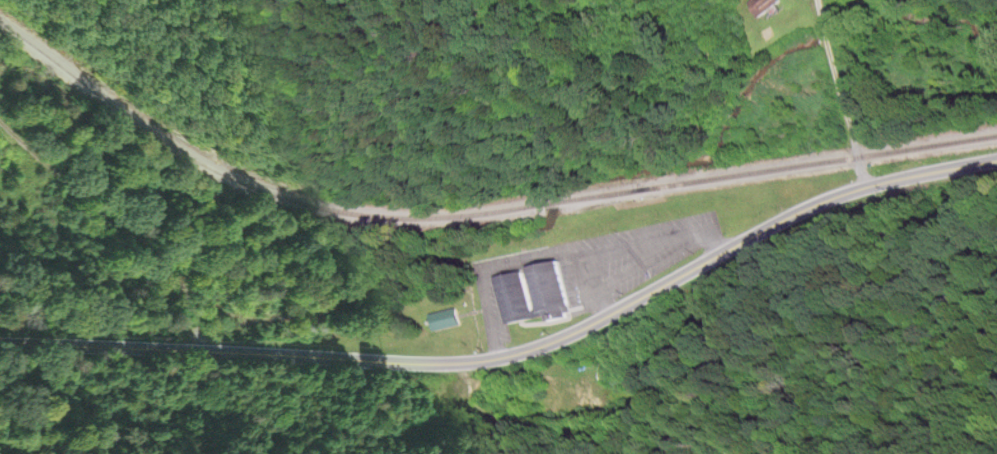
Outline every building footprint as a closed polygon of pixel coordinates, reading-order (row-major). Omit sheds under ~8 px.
[(785,0),(751,0),(749,1),(759,18),(787,3),(785,0)] [(508,327),(551,319),(551,320),(575,315),(566,264),(499,277),(508,327)] [(463,326),(458,309),(432,316),(436,333),(463,326)]
